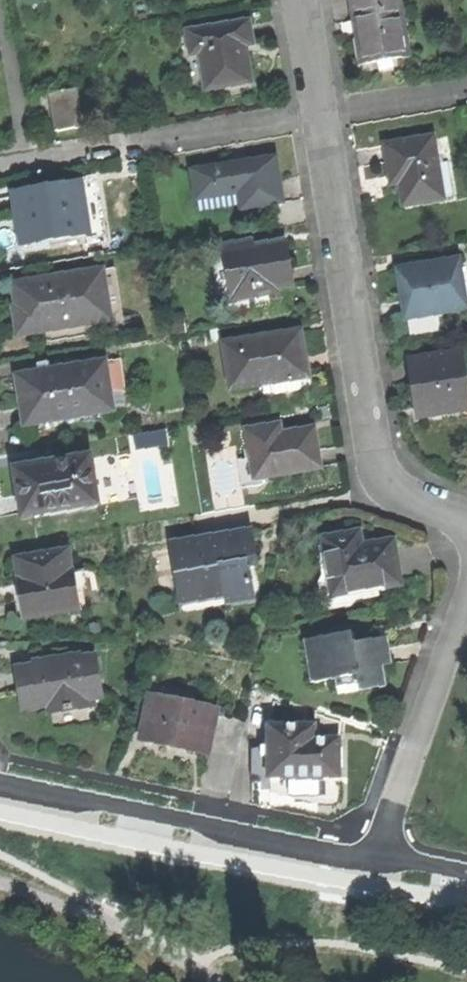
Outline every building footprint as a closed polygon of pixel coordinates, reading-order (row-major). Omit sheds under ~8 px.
[(354,43),(358,67),(406,59),(396,0),(347,0),(354,43)] [(246,23),(184,33),(188,56),(197,55),(203,92),(247,85),(243,59),(241,48),(249,46),(246,23)] [(51,134),(80,130),(74,90),(45,95),(51,134)] [(400,207),(440,201),(430,138),(382,146),(385,168),(388,187),(397,186),(400,207)] [(237,213),(280,207),(277,184),(273,161),(187,174),(192,204),(234,198),(237,213)] [(18,247),(84,236),(76,189),(47,194),(46,191),(9,197),(14,227),(18,247)] [(288,272),(284,245),(221,254),(228,306),(276,299),(275,293),(291,291),(288,272)] [(403,323),(465,313),(457,262),(395,272),(399,300),(403,323)] [(17,286),(79,276),(79,270),(16,280),(17,286)] [(100,273),(79,276),(17,286),(12,287),(15,309),(19,336),(108,322),(100,273)] [(301,360),(297,335),(218,347),(226,395),(305,383),(301,360)] [(466,415),(466,403),(460,354),(406,361),(411,391),(415,422),(466,415)] [(117,361),(102,363),(108,396),(123,393),(117,361)] [(108,396),(102,363),(13,378),(18,404),(22,428),(111,413),(108,396)] [(280,437),(278,426),(244,431),(249,462),(254,462),(257,481),(319,471),(315,450),(312,431),(280,437)] [(14,485),(15,494),(26,492),(30,517),(93,506),(85,459),(11,471),(14,485)] [(19,519),(30,517),(26,492),(15,494),(19,519)] [(246,533),(167,546),(177,607),(220,600),(221,609),(249,604),(242,561),(251,560),(248,545),(246,533)] [(357,535),(320,541),(329,602),(398,591),(391,544),(377,546),(359,549),(357,535)] [(22,622),(79,612),(72,573),(69,573),(66,553),(14,562),(17,581),(15,581),(17,593),(22,622)] [(349,636),(299,646),(307,688),(351,680),(354,696),(382,691),(378,672),(388,670),(385,654),(382,641),(351,647),(349,636)] [(45,718),(92,710),(89,693),(99,691),(93,657),(10,671),(14,694),(17,714),(43,710),(45,718)] [(179,748),(205,754),(214,712),(149,698),(139,742),(173,750),(174,747),(179,748)] [(268,727),(268,748),(267,778),(285,778),(285,782),(300,782),(320,782),(320,780),(338,780),(338,742),(314,741),(314,727),(268,727)] [(267,778),(268,748),(250,748),(250,778),(267,778)]
